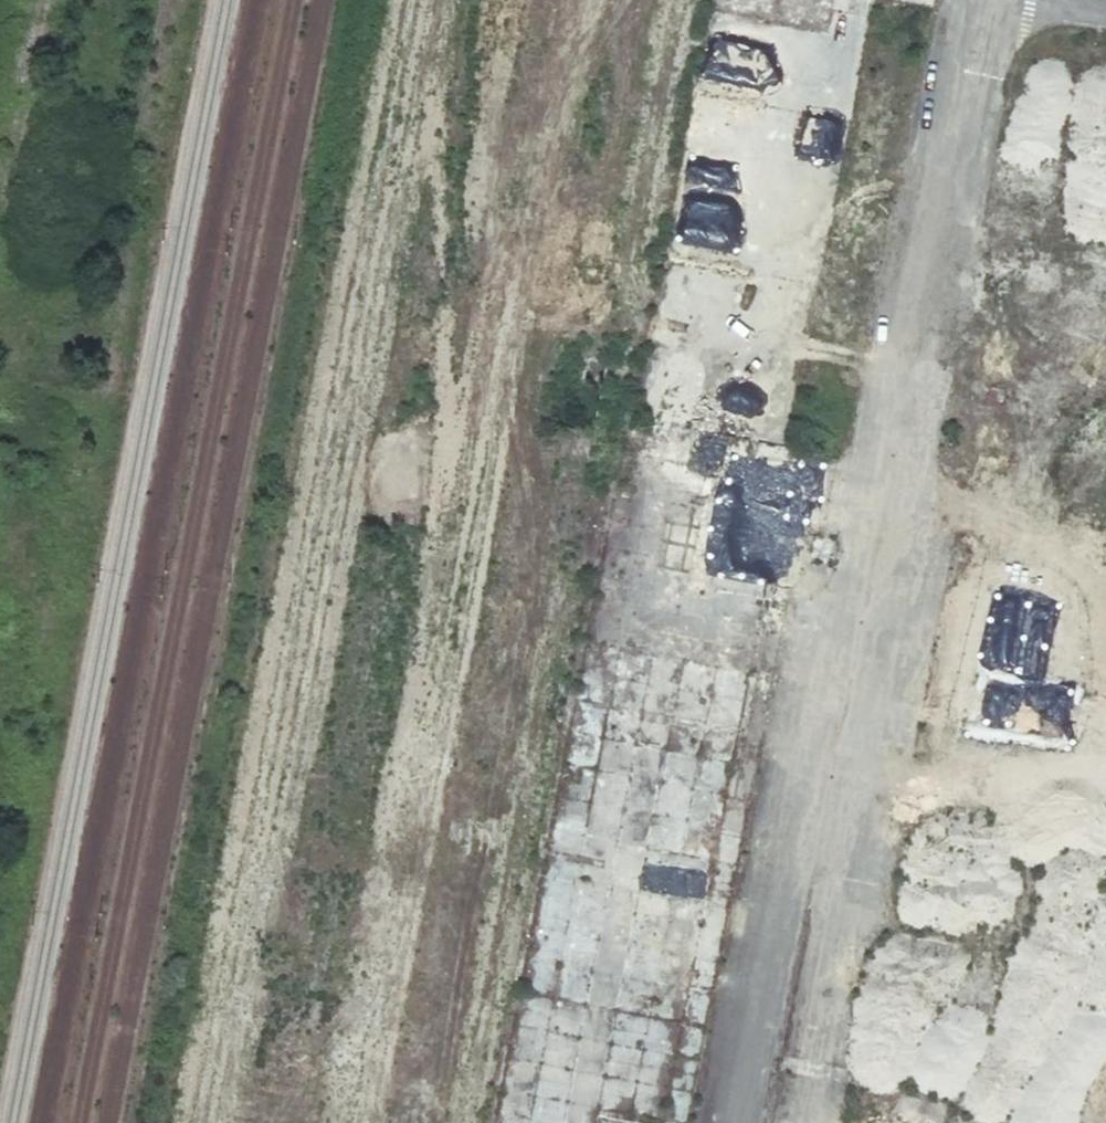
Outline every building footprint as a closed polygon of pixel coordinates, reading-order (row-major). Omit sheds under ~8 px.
[(974,596),(946,758),(997,767),(1025,604),(974,596)] [(892,990),(1080,1020),(1105,859),(1105,830),(1042,820),(1021,953),(971,945),(984,861),(914,850),(892,990)]
